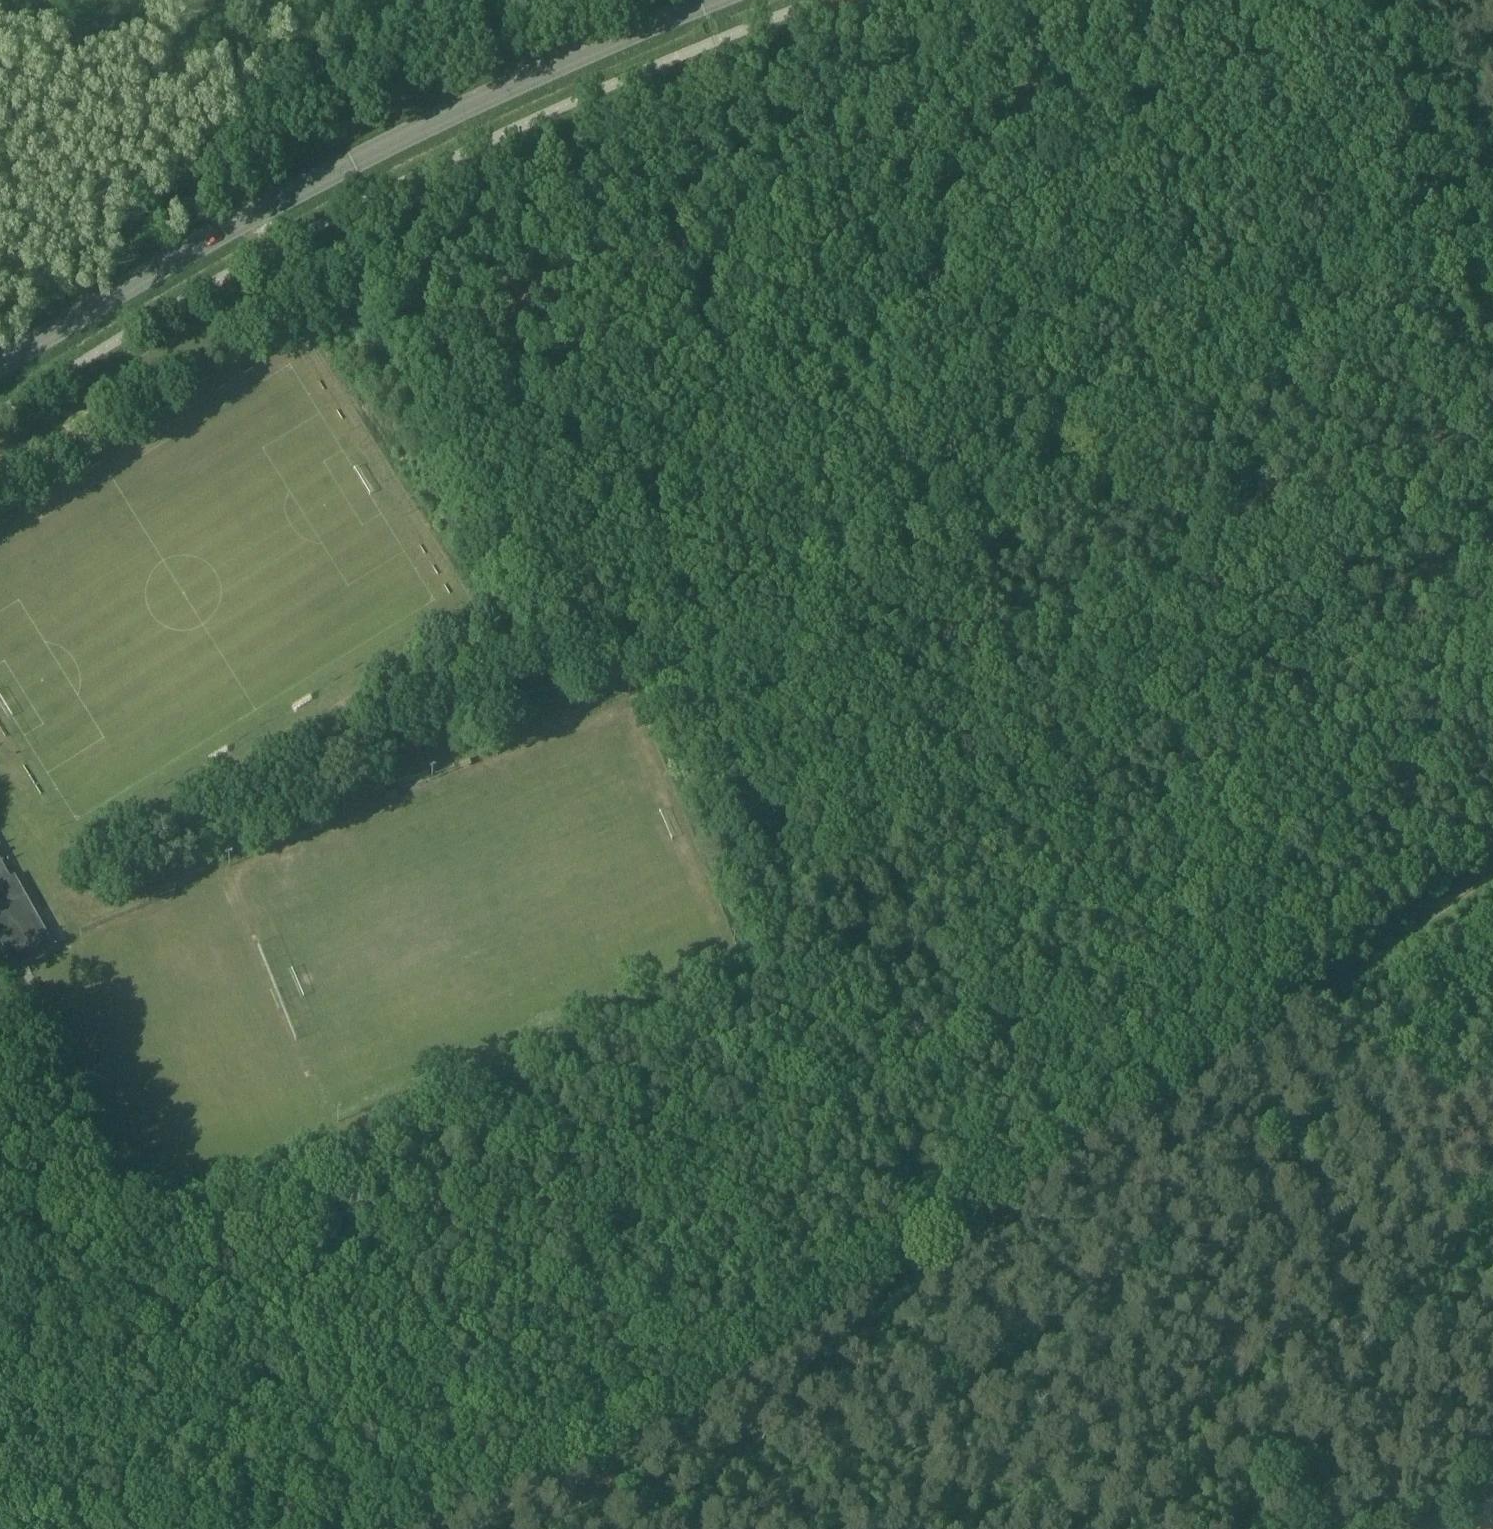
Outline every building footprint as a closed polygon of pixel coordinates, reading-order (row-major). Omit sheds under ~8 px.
[(8,954),(18,970),(57,947),(47,931),(17,879),(13,881),(0,858),(0,940),(8,954)]
